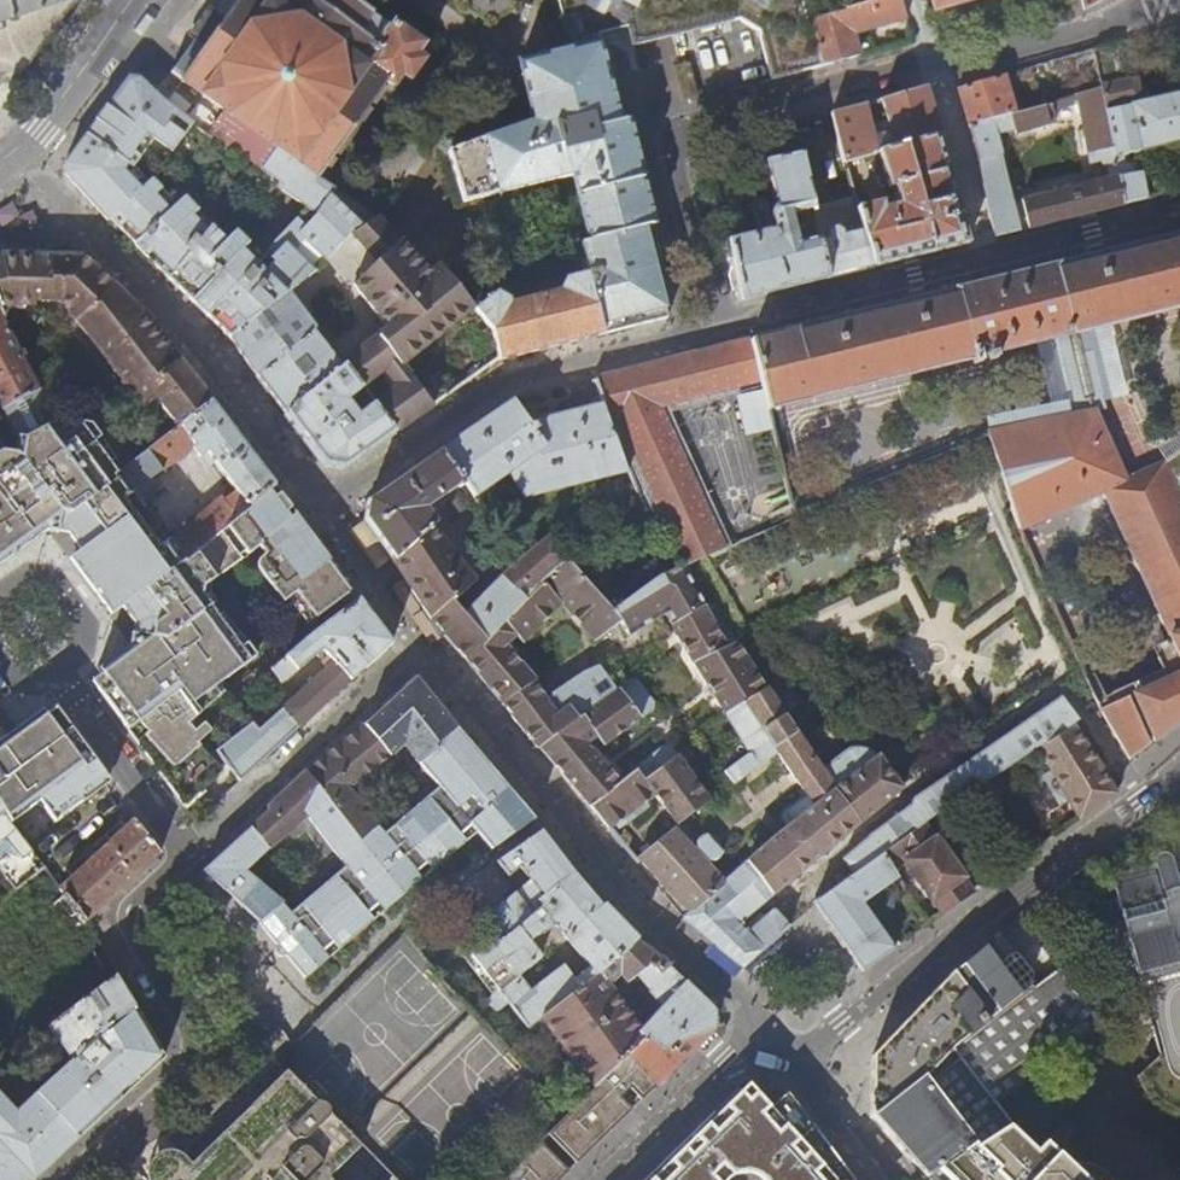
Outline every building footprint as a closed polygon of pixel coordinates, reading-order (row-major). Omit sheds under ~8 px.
[(42,8),(66,1),(66,0),(0,0),(0,23),(10,19),(11,20),(13,19),(13,18),(38,10),(39,10),(42,9),(42,8)] [(210,131),(219,138),(261,169),(276,148),(317,177),(387,79),(396,84),(404,73),(410,78),(426,56),(419,52),(426,42),(393,20),(389,26),(370,13),(372,10),(358,0),(223,0),(201,29),(170,72),(225,111),(210,131)] [(597,43),(596,35),(625,26),(630,45),(738,18),(760,29),(773,81),(795,74),(822,67),(812,22),(807,0),(557,0),(562,20),(568,50),(597,43)] [(900,0),(884,0),(867,5),(812,22),(822,67),(845,61),(839,40),(906,20),(902,8),(900,0)] [(934,11),(972,0),(932,0),(934,11)] [(1080,9),(1098,0),(1079,0),(1080,9)] [(577,244),(585,274),(602,335),(633,327),(667,319),(642,228),(653,226),(639,173),(626,120),(616,122),(604,68),(597,43),(568,50),(560,52),(545,56),(517,63),(524,89),(532,123),(448,153),(463,205),(572,176),(588,241),(577,244)] [(1117,61),(1114,43),(1089,51),(1092,66),(1117,61)] [(1072,97),(1098,90),(1092,66),(1089,51),(1071,56),(1055,61),(1066,99),(1072,97)] [(1143,102),(1141,93),(1135,94),(1132,79),(1121,80),(1117,61),(1092,66),(1098,90),(1124,205),(1145,200),(1136,165),(1122,168),(1120,156),(1179,142),(1179,94),(1143,102)] [(962,107),(968,126),(1007,115),(1004,105),(1011,103),(1009,97),(1003,99),(999,85),(1028,77),(1026,70),(957,91),(962,107)] [(210,131),(185,119),(159,99),(131,73),(102,114),(63,165),(65,175),(80,191),(107,222),(110,221),(122,233),(152,263),(198,308),(231,340),(285,292),(351,229),(373,217),(317,177),(276,148),(261,169),(303,205),(260,249),(237,228),(226,240),(184,194),(173,205),(132,167),(149,140),(195,168),(219,138),(210,131)] [(879,152),(939,134),(932,108),(926,88),(875,103),(877,111),(884,109),(889,130),(878,133),(872,128),(866,105),(833,114),(844,161),(879,152)] [(1098,90),(1072,97),(1086,166),(1097,164),(1099,169),(1102,169),(1105,181),(1009,203),(998,155),(1004,153),(999,134),(1011,131),(1012,134),(1051,123),(1046,105),(1007,115),(968,126),(972,139),(978,162),(994,236),(1060,220),(1124,205),(1098,90)] [(948,168),(939,134),(879,152),(889,188),(894,187),(899,206),(883,210),(881,204),(857,209),(863,229),(873,268),(919,256),(968,244),(948,168)] [(783,290),(828,279),(819,241),(800,154),(775,159),(774,158),(764,160),(774,202),(764,204),(758,210),(762,231),(727,240),(741,301),(783,290)] [(452,285),(439,269),(439,268),(432,273),(376,215),(373,217),(351,229),(379,260),(354,283),(357,287),(357,288),(391,330),(452,285)] [(826,239),(819,241),(828,279),(850,273),(873,268),(863,229),(842,235),(840,231),(836,228),(828,230),(826,235),(826,239)] [(1179,307),(1179,234),(1079,259),(816,325),(710,351),(623,373),(595,380),(626,462),(638,459),(685,565),(721,548),(660,406),(760,380),(767,409),(1071,333),(1074,344),(1060,347),(1073,402),(1075,401),(1079,415),(988,434),(1019,526),(1101,490),(1150,599),(1138,605),(1157,646),(1168,641),(1179,666),(1179,500),(1163,462),(1122,481),(1092,410),(1107,406),(1093,341),(1123,334),(1119,321),(1179,307)] [(84,256),(49,255),(0,255),(0,305),(8,300),(34,302),(34,297),(61,297),(142,406),(153,397),(176,428),(210,403),(155,329),(142,311),(88,260),(84,256)] [(456,282),(444,265),(439,268),(439,269),(452,285),(456,282)] [(537,270),(539,277),(560,272),(559,265),(537,270)] [(499,290),(476,307),(490,327),(498,361),(523,355),(553,347),(602,335),(585,274),(562,279),(557,290),(508,302),(507,298),(499,290)] [(452,285),(391,330),(379,339),(398,364),(476,307),(456,282),(452,285)] [(313,327),(285,292),(231,340),(244,358),(257,376),(310,329),(313,327)] [(0,314),(0,402),(20,441),(23,438),(56,420),(0,314)] [(340,368),(310,329),(257,376),(270,395),(284,413),(340,368)] [(432,407),(398,364),(379,339),(345,365),(362,388),(360,390),(370,404),(372,403),(395,433),(432,407)] [(345,365),(340,368),(284,413),(305,441),(324,466),(342,469),(365,454),(395,433),(372,403),(370,404),(356,415),(345,400),(359,389),(360,390),(362,388),(345,365)] [(626,462),(604,405),(528,423),(514,402),(476,427),(504,468),(526,500),(630,472),(626,462)] [(210,403),(176,428),(121,468),(121,469),(136,491),(195,447),(201,456),(207,452),(237,492),(224,500),(221,497),(170,539),(185,561),(273,487),(260,469),(221,417),(210,403)] [(113,476),(116,475),(79,426),(65,437),(56,420),(23,438),(20,455),(0,452),(0,564),(58,522),(80,551),(72,556),(113,613),(121,607),(132,620),(129,643),(131,646),(102,667),(111,679),(97,689),(102,697),(119,721),(128,733),(176,695),(193,717),(218,697),(212,689),(256,657),(207,591),(211,582),(238,562),(250,576),(258,571),(271,588),(275,585),(308,625),(352,591),(344,581),(315,543),(286,504),(273,487),(185,561),(178,566),(113,476)] [(545,583),(568,562),(552,538),(503,577),(466,616),(455,602),(476,582),(434,527),(438,523),(427,509),(463,484),(469,492),(504,468),(476,427),(458,439),(423,464),(387,489),(368,502),(365,520),(394,559),(391,561),(405,581),(430,619),(454,646),(466,661),(504,623),(545,583)] [(1163,462),(1179,500),(1179,451),(1163,462)] [(615,613),(568,562),(545,583),(563,605),(595,642),(621,623),(629,635),(665,615),(673,630),(676,628),(674,624),(704,606),(705,605),(683,566),(681,566),(682,568),(615,613)] [(522,645),(563,605),(545,583),(504,623),(517,636),(518,637),(522,645)] [(739,639),(716,599),(705,605),(704,606),(726,645),(733,642),(739,639)] [(128,733),(197,820),(259,763),(391,644),(373,620),(358,600),(311,634),(274,666),(269,662),(267,664),(273,671),(268,675),(276,687),(322,649),(328,656),(322,661),(325,665),(283,703),(279,708),(256,729),(228,694),(195,720),(193,717),(176,695),(128,733)] [(726,645),(704,606),(674,624),(676,628),(673,630),(671,631),(724,716),(725,715),(765,690),(733,642),(726,645)] [(534,680),(506,646),(517,636),(504,623),(466,661),(522,729),(536,746),(537,746),(616,689),(601,669),(597,672),(583,675),(545,700),(532,681),(534,680)] [(821,769),(763,683),(737,642),(740,641),(739,639),(733,642),(765,690),(725,715),(740,740),(724,752),(732,765),(724,771),(734,784),(752,770),(776,754),(806,796),(782,814),(782,817),(782,821),(789,828),(876,761),(866,749),(861,747),(853,747),(849,748),(821,769)] [(1179,722),(1179,666),(1168,641),(1157,646),(1152,648),(1162,671),(1097,701),(1130,759),(1179,722)] [(111,679),(102,667),(88,676),(97,689),(111,679)] [(622,783),(590,744),(597,737),(604,746),(656,707),(635,676),(616,689),(537,746),(557,769),(590,808),(622,783)] [(378,826),(349,792),(403,747),(415,763),(434,749),(433,746),(456,728),(445,714),(416,678),(389,702),(364,725),(363,724),(319,760),(305,772),(266,808),(269,811),(253,825),(204,869),(261,922),(282,906),(283,904),(247,869),(270,846),(309,813),(339,859),(360,842),(378,826)] [(1043,744),(1074,725),(1080,722),(1071,709),(1063,698),(914,797),(912,807),(884,828),(882,827),(869,837),(870,839),(845,859),(856,875),(885,856),(927,826),(1038,748),(1043,744)] [(61,716),(55,708),(45,715),(49,721),(50,724),(61,716)] [(49,721),(45,715),(43,712),(16,729),(16,728),(4,737),(0,740),(0,741),(8,752),(49,721)] [(4,813),(11,823),(39,802),(55,823),(111,781),(103,771),(79,740),(61,716),(50,724),(49,721),(8,752),(0,741),(0,806),(4,813)] [(1116,794),(1102,774),(1102,772),(1090,752),(1089,751),(1074,725),(1043,744),(1038,748),(1051,770),(1068,802),(1079,819),(1098,806),(1116,794)] [(457,853),(478,835),(493,852),(536,821),(522,805),(495,774),(475,751),(456,728),(433,746),(434,749),(415,763),(415,764),(439,790),(386,835),(378,826),(360,842),(339,859),(346,869),(291,917),(282,906),(261,922),(258,924),(272,941),(277,947),(275,951),(276,956),(278,959),(281,959),(287,959),(307,980),(347,946),(405,897),(457,853)] [(734,875),(690,915),(685,919),(714,943),(743,967),(793,924),(791,921),(785,920),(783,922),(774,911),(747,934),(737,924),(901,789),(877,759),(876,761),(789,828),(734,875)] [(1068,802),(1051,770),(1031,782),(1049,814),(1068,802)] [(601,821),(608,829),(655,796),(636,771),(622,783),(590,808),(601,821)] [(91,860),(60,889),(86,920),(101,906),(141,871),(160,853),(134,821),(98,854),(94,850),(88,855),(91,860)] [(973,894),(927,826),(885,856),(896,872),(908,865),(942,915),(951,909),(973,894)] [(455,964),(467,955),(499,992),(488,1001),(497,1012),(508,1003),(527,1027),(541,1017),(592,1088),(626,1056),(655,1087),(679,1064),(714,1030),(715,1011),(700,996),(678,975),(670,967),(673,964),(653,951),(638,940),(621,923),(603,905),(591,889),(557,847),(542,829),(512,851),(497,862),(509,877),(519,868),(531,884),(479,926),(487,937),(450,966),(461,981),(465,977),(455,964)] [(711,864),(715,862),(717,861),(721,856),(722,851),(720,845),(719,843),(715,840),(709,838),(705,838),(702,839),(700,841),(697,844),(696,846),(695,851),(676,830),(639,859),(662,885),(690,915),(734,875),(729,869),(719,878),(706,865),(711,864)] [(1170,844),(1173,856),(1169,857),(1167,855),(1162,853),(1156,855),(1154,858),(1153,861),(1153,863),(1155,867),(1117,876),(1122,898),(1126,912),(1129,923),(1171,1088),(1179,1085),(1179,841),(1170,844)] [(899,877),(896,872),(885,856),(856,875),(815,903),(840,939),(862,971),(894,949),(863,902),(899,877)] [(27,884),(47,910),(0,949),(0,1063),(2,1065),(6,1067),(17,1056),(49,1028),(117,975),(111,964),(105,954),(99,958),(84,934),(91,930),(86,920),(60,889),(45,869),(27,884)] [(1126,912),(1122,898),(1097,905),(1096,902),(1091,895),(1082,906),(1084,908),(1085,909),(1087,912),(1087,914),(1087,917),(1086,919),(1085,920),(1101,930),(1129,923),(1126,912)] [(1087,917),(1087,914),(1087,912),(1085,909),(1084,908),(1082,906),(1077,905),(1072,906),(1070,907),(1067,912),(1067,914),(1068,919),(1071,923),(1076,925),(1078,925),(1083,923),(1085,920),(1086,919),(1087,917)] [(997,1105),(1104,1022),(1081,999),(1060,968),(1020,996),(1016,991),(997,964),(984,945),(952,972),(883,1045),(872,1056),(870,1116),(899,1150),(925,1179),(939,1169),(975,1145),(978,1149),(1008,1129),(1013,1126),(997,1105)] [(413,946),(369,967),(388,1006),(432,986),(413,946)] [(1029,977),(1015,957),(1009,955),(997,964),(1016,991),(1028,982),(1029,977)] [(136,1009),(125,990),(117,975),(49,1028),(59,1044),(66,1055),(71,1061),(104,1030),(136,1009)] [(104,1030),(71,1061),(40,1090),(83,1134),(123,1097),(164,1058),(136,1009),(104,1030)] [(577,1164),(655,1087),(626,1056),(592,1088),(594,1090),(571,1112),(548,1134),(577,1164)] [(331,1179),(363,1148),(332,1116),(331,1109),(328,1105),(324,1103),(319,1102),(288,1070),(191,1163),(185,1157),(160,1179),(331,1179)] [(805,1121),(786,1094),(770,1110),(747,1085),(739,1094),(736,1091),(717,1110),(678,1146),(644,1179),(725,1179),(730,1176),(739,1174),(748,1174),(755,1177),(759,1179),(760,1179),(849,1179),(805,1121)] [(40,1090),(34,1095),(78,1139),(83,1134),(40,1090)] [(0,1097),(0,1179),(34,1179),(42,1173),(78,1139),(34,1095),(14,1112),(0,1097)] [(1110,1178),(1106,1174),(1099,1168),(1088,1164),(1082,1163),(1074,1164),(1065,1166),(1061,1168),(1039,1148),(1032,1153),(1008,1129),(978,1149),(975,1145),(939,1169),(951,1179),(1111,1179),(1110,1178)] [(562,1178),(569,1171),(540,1142),(501,1179),(560,1179),(562,1178)]
